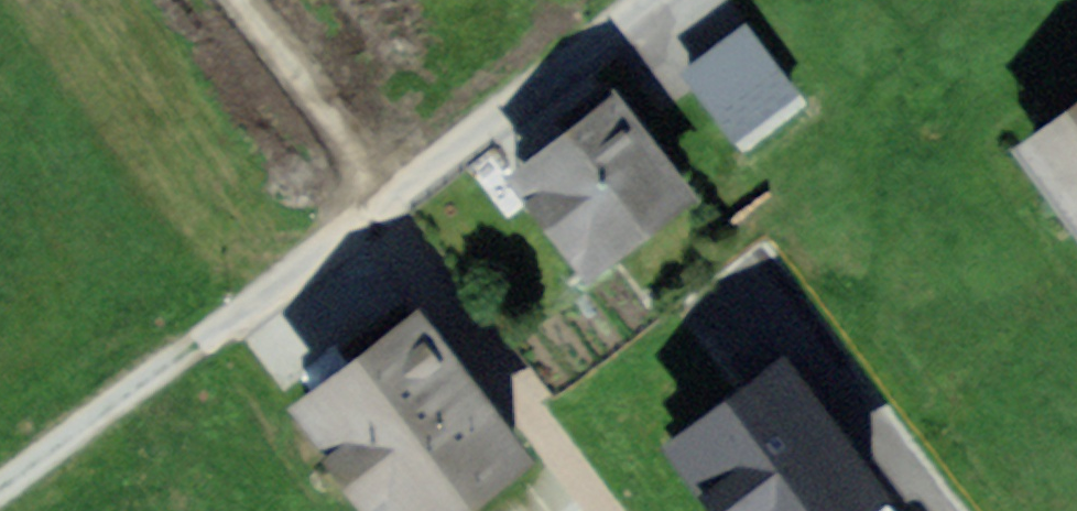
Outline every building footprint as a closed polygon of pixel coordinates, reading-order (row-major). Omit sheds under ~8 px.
[(711,49),(684,69),(736,138),(790,97),(738,29),(711,49)] [(678,192),(612,106),(575,135),(514,181),(579,266),(678,192)] [(1031,152),(1076,210),(1076,116),(1031,152)] [(416,328),(317,406),(400,510),(445,510),(516,455),(443,362),(416,328)] [(786,362),(675,443),(725,510),(860,510),(883,495),(786,362)]
